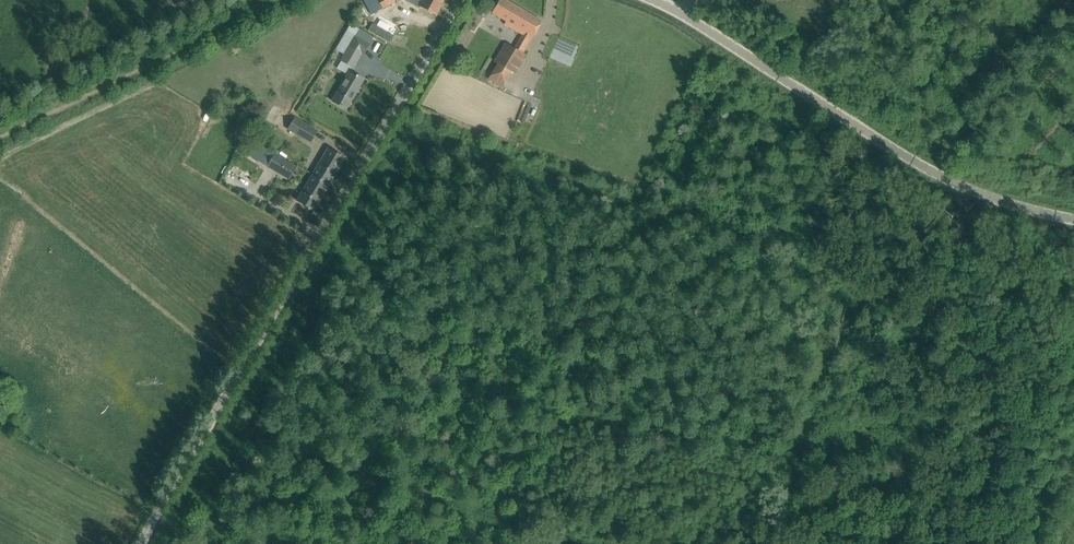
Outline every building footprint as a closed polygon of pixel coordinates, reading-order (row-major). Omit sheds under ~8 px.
[(365,3),(371,13),(381,7),(382,8),(395,1),(397,3),(402,0),(370,0),(365,3)] [(442,2),(438,0),(420,0),(421,1),(419,6),(435,15),(442,2)] [(511,70),(514,72),(518,65),(522,67),(526,62),(521,59),(524,55),(522,53),(530,39),(531,39),(541,21),(506,0),(498,0),(491,12),(501,17),(506,20),(504,23),(523,34),(514,48),(505,43),(495,61),(498,63),(491,76),(504,83),(511,70)] [(363,53),(369,44),(373,36),(351,23),(346,31),(332,55),(333,56),(326,67),(332,71),(339,59),(340,60),(339,60),(341,61),(336,68),(348,75),(332,101),(345,109),(363,79),(350,71),(362,52),(363,53)] [(287,129),(310,143),(317,131),(294,118),(287,129)] [(312,174),(329,183),(345,157),(328,147),(312,174)] [(267,166),(289,179),(296,166),(274,153),(267,166)] [(313,210),(329,183),(312,174),(297,200),(313,210)]
